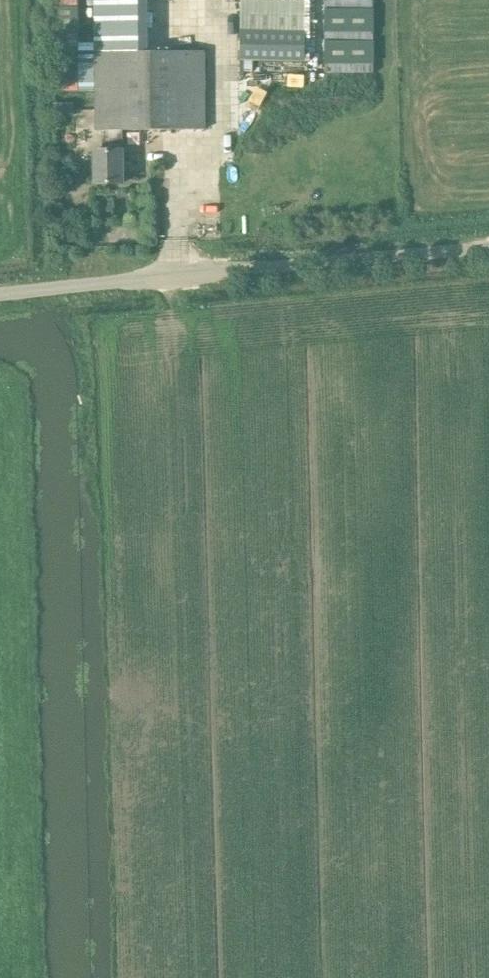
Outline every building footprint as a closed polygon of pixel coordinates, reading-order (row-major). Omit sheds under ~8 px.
[(305,62),(306,17),(240,16),(239,61),(305,62)] [(95,130),(105,130),(122,130),(206,129),(206,50),(94,51),(95,130)] [(105,130),(106,150),(95,150),(95,183),(124,182),(124,150),(122,130),(105,130)]
